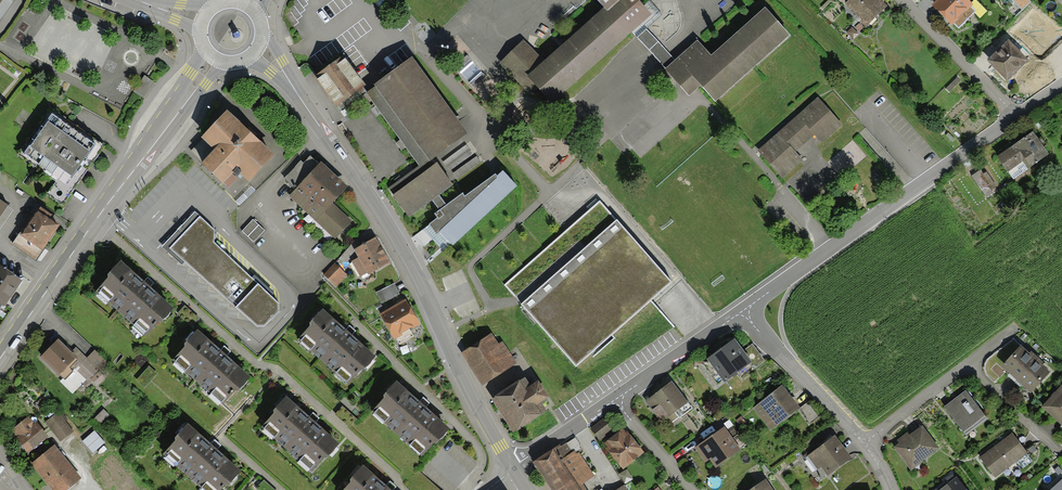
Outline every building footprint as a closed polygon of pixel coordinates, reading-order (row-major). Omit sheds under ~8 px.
[(765,7),(712,55),(698,40),(675,60),(647,29),(650,26),(645,20),(653,14),(644,5),(640,0),(598,0),(604,7),(545,60),(525,38),(499,62),(519,83),(525,90),(532,98),(543,88),(555,101),(632,31),(638,37),(665,68),(689,96),(694,91),(701,86),(716,101),(790,34),(765,7)] [(888,6),(882,0),(848,0),(845,3),(861,20),(860,21),(866,27),(888,6)] [(932,5),(952,25),(954,24),(972,6),(973,5),(969,0),(936,0),(932,5)] [(1030,0),(1012,0),(1023,11),(1031,1),(1030,0)] [(650,26),(662,16),(649,1),(644,5),(653,14),(645,20),(650,26)] [(976,11),(972,6),(954,24),(959,28),(976,11)] [(859,31),(863,27),(859,23),(855,27),(859,31)] [(854,39),(859,34),(852,27),(847,33),(854,39)] [(1012,43),(1027,57),(1031,52),(1017,38),(1012,43)] [(1008,39),(987,60),(1007,81),(1029,60),(1027,57),(1012,43),(1008,39)] [(366,85),(344,55),(316,74),(319,78),(316,79),(340,112),(366,93),(363,87),(366,85)] [(419,166),(420,167),(433,157),(434,157),(439,153),(467,133),(412,56),(374,84),(375,86),(366,93),(419,166)] [(145,77),(134,93),(143,100),(155,84),(145,77)] [(961,81),(957,77),(945,88),(950,92),(961,81)] [(758,151),(782,178),(803,159),(796,152),(814,135),(822,144),(843,124),(818,97),(788,124),(758,151)] [(275,154),(227,109),(201,137),(214,150),(201,163),(223,184),(224,183),(232,174),(233,173),(237,177),(240,174),(249,182),(275,154)] [(52,113),(23,153),(67,185),(96,144),(52,113)] [(1049,154),(1033,131),(996,157),(1007,172),(1008,172),(1023,162),(1028,169),(1049,154)] [(295,189),(319,164),(310,156),(303,162),(301,160),(284,179),(295,189)] [(437,162),(433,157),(420,167),(419,166),(388,188),(408,216),(432,200),(439,209),(434,213),(437,218),(430,224),(437,234),(440,232),(450,243),(452,246),(455,243),(517,186),(503,170),(497,176),(495,173),(465,196),(463,193),(446,205),(440,195),(453,185),(437,162)] [(348,187),(321,162),(319,164),(295,189),(288,196),(335,239),(352,221),(333,203),(348,187)] [(1023,162),(1008,172),(1013,179),(1028,169),(1023,162)] [(980,170),(972,176),(982,190),(988,185),(992,191),(997,187),(986,172),(983,174),(980,170)] [(237,178),(232,174),(224,183),(229,187),(237,178)] [(255,190),(252,187),(236,202),(240,206),(255,190)] [(8,206),(8,205),(0,199),(0,217),(8,206)] [(672,283),(600,201),(594,205),(504,283),(517,298),(576,366),(672,283)] [(8,206),(0,217),(0,229),(14,210),(8,206)] [(53,215),(40,207),(21,233),(20,235),(43,251),(60,225),(50,218),(53,215)] [(200,216),(195,211),(189,217),(161,247),(181,265),(185,262),(170,248),(200,216)] [(185,262),(257,326),(265,326),(279,311),(279,303),(214,242),(214,230),(200,216),(170,248),(185,262)] [(265,230),(253,219),(242,231),(254,242),(265,230)] [(444,250),(450,243),(440,232),(437,234),(430,224),(423,229),(444,250)] [(20,235),(21,233),(20,232),(12,243),(36,260),(43,251),(20,235)] [(376,237),(354,249),(359,257),(351,261),(360,277),(367,273),(368,275),(391,262),(376,237)] [(173,308),(120,260),(108,274),(108,278),(96,291),(146,336),(158,322),(161,322),(173,308)] [(336,287),(347,275),(335,263),(323,275),(336,287)] [(4,307),(23,280),(0,264),(0,304),(2,305),(4,307)] [(381,303),(399,294),(394,283),(376,292),(381,303)] [(421,324),(406,298),(380,314),(394,339),(396,338),(403,334),(402,333),(410,329),(412,327),(413,329),(421,324)] [(376,356),(323,308),(310,321),(311,325),(298,338),(348,383),(360,370),(364,370),(376,356)] [(342,318),(336,313),(350,327),(356,332),(342,318)] [(251,377),(198,329),(185,343),(185,347),(173,359),(223,405),(235,391),(238,391),(251,377)] [(414,336),(410,329),(402,333),(403,334),(396,338),(400,344),(414,336)] [(460,353),(482,386),(517,363),(502,341),(498,343),(492,333),(460,353)] [(71,352),(58,339),(40,357),(59,375),(65,381),(74,372),(73,371),(70,369),(78,361),(76,358),(77,357),(71,352)] [(742,353),(735,342),(707,362),(724,385),(751,366),(752,365),(742,353)] [(751,366),(753,370),(765,362),(753,345),(742,353),(752,365),(751,366)] [(1031,393),(1051,372),(1042,364),(1043,362),(1031,351),(1030,353),(1021,345),(1002,366),(1031,393)] [(76,347),(71,352),(77,357),(76,358),(78,361),(70,369),(73,371),(75,369),(90,383),(92,380),(91,379),(99,370),(101,372),(108,364),(95,350),(87,358),(76,347)] [(101,372),(99,370),(91,379),(92,380),(98,386),(106,377),(101,372)] [(495,397),(491,399),(514,433),(546,411),(540,402),(549,397),(538,381),(531,385),(525,377),(520,381),(519,380),(494,396),(495,397)] [(449,429),(396,381),(384,394),(384,398),(371,411),(422,456),(433,443),(437,443),(449,429)] [(675,412),(688,402),(672,381),(645,401),(661,421),(666,417),(670,423),(679,417),(675,412)] [(1041,407),(1061,426),(1061,385),(1041,407)] [(800,410),(782,387),(754,410),(771,433),(800,410)] [(987,418),(966,391),(944,407),(965,434),(987,418)] [(339,444),(286,396),(274,409),(274,413),(261,426),(311,471),(323,458),(327,458),(339,444)] [(679,417),(680,418),(693,408),(688,402),(675,412),(679,417)] [(109,415),(103,409),(95,418),(101,424),(109,415)] [(61,410),(45,421),(60,442),(75,431),(61,410)] [(28,454),(49,438),(36,422),(35,423),(29,416),(12,430),(17,436),(15,438),(28,454)] [(746,423),(741,416),(736,421),(740,427),(746,423)] [(614,429),(604,418),(590,429),(600,441),(614,429)] [(188,423),(175,437),(176,441),(163,454),(203,489),(221,489),(225,485),(229,485),(241,471),(188,423)] [(733,438),(725,426),(695,448),(705,463),(710,459),(716,468),(742,450),(740,447),(733,438)] [(939,449),(922,426),(909,436),(899,443),(894,447),(911,470),(939,449)] [(623,427),(603,443),(623,469),(644,453),(623,427)] [(94,430),(82,441),(93,453),(105,442),(94,430)] [(909,436),(907,433),(897,440),(899,443),(909,436)] [(1028,453),(1013,433),(980,457),(995,478),(1018,462),(1027,454),(1028,453)] [(738,434),(733,438),(740,447),(745,443),(738,434)] [(533,463),(551,489),(581,489),(579,487),(583,484),(595,477),(579,452),(577,453),(573,449),(580,445),(576,437),(567,444),(566,443),(561,446),(559,445),(533,463)] [(852,461),(835,438),(808,457),(825,480),(852,461)] [(55,445),(31,464),(52,489),(68,489),(82,479),(55,445)] [(1033,461),(1027,454),(1018,462),(1023,468),(1033,461)] [(363,465),(351,478),(351,482),(343,489),(391,489),(363,465)] [(628,469),(619,474),(625,484),(633,479),(628,469)] [(957,477),(939,489),(967,489),(957,477)] [(766,479),(749,489),(773,489),(766,479)] [(1050,489),(1061,489),(1061,479),(1050,489)]
